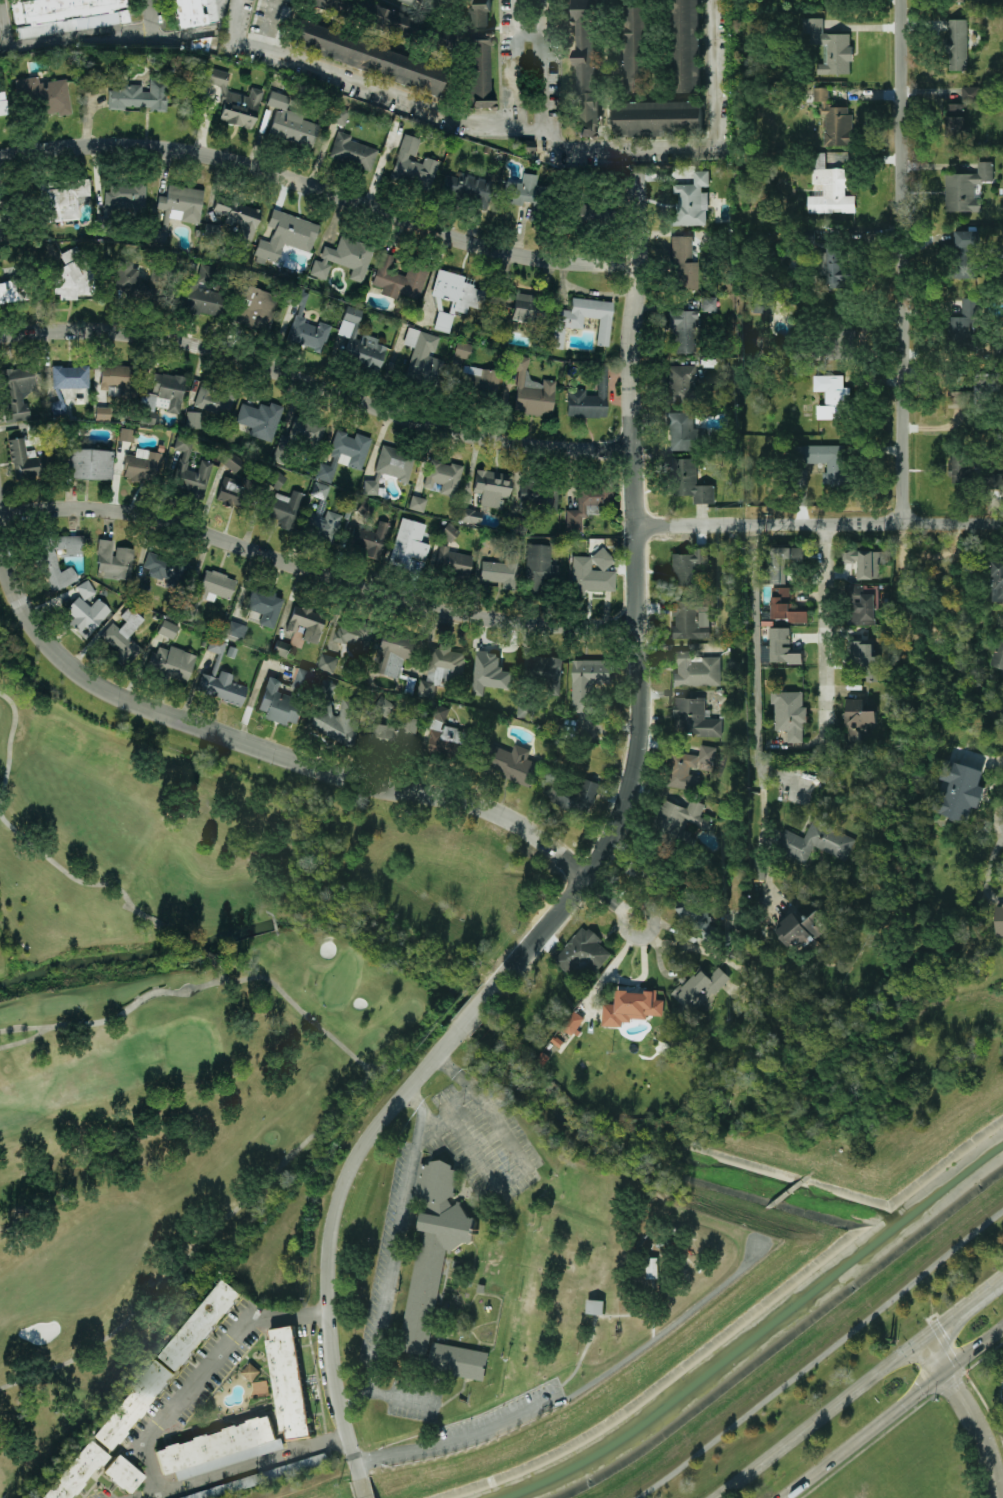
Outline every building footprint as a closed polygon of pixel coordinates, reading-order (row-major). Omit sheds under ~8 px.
[(129,22),(126,0),(17,0),(11,1),(17,38),(129,22)] [(177,27),(218,22),(216,0),(174,0),(177,27)] [(341,13),(343,0),(308,0),(306,7),(341,13)] [(429,12),(439,0),(416,0),(429,12)] [(488,0),(469,0),(469,25),(488,25),(488,0)] [(596,136),(596,126),(600,126),(600,89),(594,89),(595,0),(572,0),(572,25),(575,25),(575,65),(578,65),(578,136),(596,136)] [(674,92),(700,91),(698,0),(672,0),(674,92)] [(411,13),(365,4),(360,26),(407,35),(408,30),(418,32),(419,27),(409,25),(411,13)] [(624,90),(646,90),(646,6),(624,6),(624,90)] [(817,73),(851,73),(850,32),(822,33),(822,17),(802,17),(802,43),(823,43),(823,63),(816,63),(817,73)] [(947,69),(966,69),(967,18),(948,18),(947,69)] [(299,19),(290,45),(438,94),(447,68),(299,19)] [(446,55),(453,34),(435,28),(427,49),(446,55)] [(466,33),(466,107),(490,107),(490,33),(466,33)] [(253,128),(262,89),(251,86),(249,96),(225,90),(230,72),(210,67),(206,83),(221,86),(218,99),(224,100),(219,120),(253,128)] [(15,79),(18,104),(34,103),(35,114),(58,111),(58,115),(71,113),(67,78),(39,82),(38,76),(15,79)] [(108,108),(166,109),(167,77),(149,77),(149,91),(142,91),(142,84),(108,83),(108,108)] [(978,85),(962,86),(962,101),(978,101),(978,85)] [(824,145),(851,145),(851,106),(828,106),(828,86),(813,86),(813,100),(820,100),(820,114),(824,114),(824,145)] [(267,104),(287,109),(290,95),(270,90),(267,104)] [(701,134),(701,101),(613,101),(614,134),(701,134)] [(945,103),(946,136),(964,136),(963,102),(945,103)] [(349,110),(336,104),(330,119),(343,125),(349,110)] [(276,108),(269,136),(314,146),(320,123),(302,119),(303,114),(276,108)] [(329,158),(372,169),(377,148),(349,140),(351,134),(337,130),(329,158)] [(440,161),(424,156),(423,163),(412,160),(419,137),(403,133),(391,175),(432,187),(440,161)] [(533,139),(517,140),(517,150),(534,150),(533,139)] [(855,211),(855,194),(844,194),(844,186),(849,186),(849,167),(825,167),(825,152),(813,152),(813,183),(823,183),(823,195),(807,195),(807,212),(855,211)] [(980,210),(980,183),(992,183),(992,161),(976,161),(977,172),(944,173),(945,210),(980,210)] [(707,224),(706,188),(708,188),(708,169),(693,169),(693,183),(673,183),(673,192),(675,192),(676,224),(707,224)] [(446,172),(442,197),(489,204),(493,180),(446,172)] [(521,182),(504,180),(502,201),(538,205),(541,174),(522,172),(521,182)] [(78,219),(77,196),(90,195),(89,179),(43,181),(46,221),(78,219)] [(145,210),(146,183),(110,182),(110,191),(105,191),(104,209),(145,210)] [(199,222),(203,189),(168,185),(166,196),(158,195),(157,208),(165,209),(163,227),(153,226),(152,240),(166,242),(169,219),(199,222)] [(261,208),(217,197),(213,211),(227,215),(226,221),(239,225),(235,241),(251,245),(261,208)] [(575,200),(571,215),(599,223),(602,213),(597,212),(599,207),(575,200)] [(319,224),(273,209),(267,226),(274,228),(270,241),(260,238),(253,260),(265,264),(267,258),(278,261),(284,243),(310,252),(319,224)] [(951,277),(977,277),(978,230),(953,230),(951,277)] [(698,288),(698,261),(692,261),(692,235),(671,235),(672,289),(698,288)] [(309,274),(326,279),(331,262),(352,268),(349,278),(363,283),(374,246),(341,236),(336,249),(324,246),(320,261),(314,259),(309,274)] [(60,254),(65,265),(55,269),(56,289),(61,299),(72,299),(79,296),(97,295),(96,281),(78,244),(60,254)] [(819,275),(826,275),(826,287),(847,286),(846,250),(818,250),(819,275)] [(372,284),(382,287),(380,292),(418,303),(429,266),(411,260),(406,275),(392,271),(396,255),(382,251),(372,284)] [(116,293),(153,294),(154,280),(136,279),(136,261),(117,260),(116,293)] [(180,304),(187,305),(187,311),(220,316),(223,290),(208,288),(211,265),(200,264),(198,280),(184,278),(180,304)] [(465,275),(438,268),(432,295),(454,301),(452,310),(466,313),(468,305),(482,308),(487,289),(463,283),(465,275)] [(25,278),(0,282),(0,302),(28,297),(25,278)] [(268,332),(278,294),(245,285),(234,322),(268,332)] [(330,325),(319,321),(318,324),(300,319),(308,291),(295,288),(291,302),(298,304),(288,341),(323,351),(330,325)] [(513,320),(542,322),(544,295),(514,293),(513,320)] [(715,297),(702,296),(702,311),(715,311),(715,297)] [(773,313),(774,297),(753,296),(752,312),(773,313)] [(978,297),(961,296),(961,316),(949,316),(948,343),(977,344),(978,297)] [(599,318),(596,345),(609,346),(613,301),(572,297),(570,310),(555,308),(551,348),(562,349),(565,327),(582,328),(584,317),(599,318)] [(338,334),(349,337),(343,359),(379,369),(386,346),(377,343),(378,338),(358,331),(364,310),(346,305),(338,334)] [(433,328),(438,310),(454,314),(449,332),(433,328)] [(697,352),(696,310),(671,310),(672,353),(697,352)] [(413,347),(405,377),(438,386),(445,358),(434,355),(439,336),(407,327),(403,344),(413,347)] [(473,343),(470,358),(454,354),(458,339),(473,343)] [(993,339),(994,357),(1002,357),(1002,339),(993,339)] [(555,380),(542,379),(542,382),(527,381),(529,355),(509,353),(508,368),(518,369),(514,409),(524,410),(524,413),(552,416),(555,380)] [(500,371),(462,364),(458,389),(496,396),(500,371)] [(668,365),(669,401),(696,400),(695,364),(668,365)] [(89,365),(52,366),(52,388),(89,387),(89,365)] [(567,416),(606,417),(607,366),(597,366),(596,395),(586,394),(586,389),(568,389),(567,416)] [(28,419),(26,394),(36,393),(33,367),(1,370),(6,421),(28,419)] [(185,376),(154,371),(151,392),(143,391),(141,406),(180,412),(185,376)] [(816,418),(850,417),(849,386),(843,387),(843,374),(813,375),(813,390),(824,390),(825,404),(816,404),(816,418)] [(194,407),(228,415),(234,392),(199,384),(194,407)] [(948,407),(971,406),(971,390),(947,391),(948,407)] [(249,434),(272,442),(283,405),(270,401),(269,405),(259,402),(258,408),(241,402),(235,421),(251,426),(249,434)] [(95,419),(110,419),(111,407),(96,406),(95,419)] [(200,428),(201,411),(187,411),(186,427),(200,428)] [(669,450),(696,449),(696,436),(703,436),(703,429),(693,429),(693,411),(668,411),(669,450)] [(289,435),(319,445),(325,424),(295,414),(289,435)] [(133,428),(120,428),(119,440),(132,441),(133,428)] [(371,437),(355,433),(355,435),(336,430),(329,453),(334,454),(330,465),(319,462),(315,477),(331,482),(338,462),(361,469),(371,437)] [(212,461),(200,459),(198,471),(187,469),(194,438),(177,434),(174,449),(180,450),(172,486),(194,491),(193,495),(204,497),(212,461)] [(14,478),(50,473),(47,454),(35,455),(34,451),(26,452),(24,437),(9,439),(14,478)] [(375,472),(408,480),(416,453),(382,444),(375,472)] [(799,444),(799,462),(823,462),(824,484),(846,484),(846,444),(799,444)] [(112,479),(112,449),(66,448),(65,478),(112,479)] [(135,455),(126,453),(122,477),(155,482),(160,451),(136,448),(135,455)] [(953,476),(964,475),(963,451),(952,451),(953,476)] [(223,465),(237,471),(243,458),(229,452),(223,465)] [(672,494),(693,493),(693,503),(714,502),(714,483),(696,484),(695,457),(671,457),(672,494)] [(463,466),(430,458),(423,488),(457,495),(463,466)] [(286,477),(274,468),(265,480),(278,489),(286,477)] [(480,505),(502,508),(503,495),(510,496),(512,473),(476,469),(473,492),(481,493),(480,505)] [(364,494),(378,494),(379,472),(376,472),(375,480),(364,479),(364,494)] [(1002,472),(987,473),(987,488),(1002,487),(1002,472)] [(233,505),(236,495),(242,496),(245,482),(223,477),(217,502),(233,505)] [(330,485),(315,481),(311,495),(325,499),(330,485)] [(566,531),(584,531),(584,511),(597,511),(597,502),(612,502),(611,485),(578,486),(578,509),(566,509),(566,531)] [(304,494),(292,489),(290,497),(276,492),(273,499),(267,497),(261,513),(280,520),(278,526),(290,531),(304,494)] [(412,494),(427,498),(423,512),(408,508),(412,494)] [(482,510),(460,507),(458,520),(480,523),(482,510)] [(324,516),(309,512),(303,534),(333,543),(341,514),(326,510),(324,516)] [(389,563),(408,568),(411,556),(426,560),(429,544),(421,542),(426,523),(401,517),(389,563)] [(363,554),(378,560),(392,524),(380,519),(375,532),(355,525),(348,543),(365,549),(363,554)] [(449,521),(460,531),(449,542),(438,532),(449,521)] [(85,553),(84,534),(51,536),(52,546),(41,547),(44,587),(76,585),(75,568),(57,569),(56,548),(66,548),(66,555),(85,553)] [(133,548),(114,546),(114,540),(101,539),(97,576),(130,579),(133,548)] [(472,554),(448,552),(449,545),(439,544),(436,571),(470,574),(472,554)] [(552,544),(526,544),(525,592),(545,593),(546,577),(551,577),(552,544)] [(671,553),(671,585),(698,584),(698,563),(708,563),(708,546),(693,546),(693,552),(671,553)] [(770,582),(784,583),(785,563),(803,564),(803,546),(771,546),(770,582)] [(602,570),(614,560),(602,547),(591,557),(602,570)] [(856,577),(877,578),(878,562),(885,562),(885,550),(841,548),(841,562),(856,563),(856,577)] [(148,575),(168,580),(166,587),(182,592),(191,563),(148,551),(144,567),(150,569),(148,575)] [(614,590),(615,570),(591,570),(591,556),(572,555),(572,594),(584,594),(584,590),(614,590)] [(1002,599),(1002,560),(991,560),(992,600),(1002,599)] [(502,582),(502,588),(517,589),(518,562),(481,561),(480,581),(502,582)] [(198,596),(211,600),(213,593),(230,598),(236,578),(205,569),(198,596)] [(76,586),(83,599),(95,592),(88,579),(76,586)] [(147,597),(149,584),(136,583),(134,596),(147,597)] [(848,623),(875,624),(876,584),(849,584),(848,623)] [(790,586),(771,586),(771,618),(787,617),(787,622),(808,622),(807,608),(790,609),(790,586)] [(283,597),(252,587),(246,608),(262,613),(258,623),(273,628),(283,597)] [(90,606),(78,595),(66,609),(74,617),(69,622),(85,637),(111,610),(98,598),(90,606)] [(671,600),(672,638),(709,637),(708,599),(671,600)] [(317,643),(326,614),(294,604),(286,629),(296,632),(298,624),(306,626),(303,638),(317,643)] [(100,635),(116,649),(111,656),(124,667),(141,647),(129,636),(144,619),(129,606),(120,616),(126,621),(119,628),(112,622),(100,635)] [(373,625),(340,617),(334,643),(367,651),(373,625)] [(178,625),(172,638),(157,631),(164,618),(178,625)] [(244,638),(247,624),(230,620),(226,634),(244,638)] [(790,626),(768,627),(769,662),(802,661),(802,652),(791,652),(790,626)] [(399,677),(403,658),(414,661),(419,638),(382,629),(372,671),(399,677)] [(226,639),(210,636),(208,651),(224,653),(226,639)] [(1002,671),(1002,640),(997,638),(989,667),(1002,671)] [(286,657),(291,643),(277,639),(272,652),(286,657)] [(867,668),(867,681),(879,681),(879,655),(873,655),(873,640),(853,640),(853,657),(844,657),(844,668),(867,668)] [(431,646),(426,679),(419,678),(417,694),(433,696),(435,680),(461,684),(466,652),(450,650),(451,645),(439,643),(438,647),(431,646)] [(187,682),(196,654),(169,645),(168,649),(155,645),(147,669),(187,682)] [(512,668),(498,667),(499,651),(476,650),(473,693),(484,694),(484,685),(511,687),(512,668)] [(721,684),(720,655),(692,656),(692,650),(673,650),(674,685),(721,684)] [(334,672),(338,656),(321,652),(317,667),(334,672)] [(561,656),(536,655),(535,685),(560,686),(561,656)] [(572,659),(572,711),(593,711),(593,684),(610,684),(610,658),(572,659)] [(309,692),(316,672),(299,666),(292,686),(309,692)] [(231,681),(233,674),(220,670),(218,678),(202,673),(196,691),(241,705),(247,686),(231,681)] [(256,713),(289,723),(290,720),(298,723),(305,699),(278,690),(281,680),(268,676),(256,713)] [(344,697),(336,714),(327,710),(338,684),(323,678),(315,696),(323,699),(311,727),(347,744),(361,713),(353,709),(356,702),(344,697)] [(803,691),(782,690),(782,687),(770,687),(770,703),(774,703),(774,729),(787,729),(787,741),(803,741),(803,722),(807,722),(807,706),(803,706),(803,691)] [(388,716),(395,702),(379,695),(373,709),(388,716)] [(722,717),(705,718),(704,697),(673,697),(673,735),(722,734),(722,717)] [(875,698),(846,699),(847,711),(843,711),(844,730),(849,730),(849,743),(860,742),(860,731),(876,730),(875,698)] [(517,716),(533,717),(534,702),(517,701),(517,716)] [(426,752),(461,758),(466,729),(442,725),(446,706),(435,704),(432,720),(431,719),(426,752)] [(372,722),(369,745),(412,750),(416,717),(401,715),(400,726),(372,722)] [(531,785),(538,763),(526,758),(530,748),(514,742),(511,751),(494,744),(485,769),(531,785)] [(665,784),(696,789),(699,775),(689,773),(691,764),(712,767),(716,746),(700,744),(698,754),(671,750),(665,784)] [(983,768),(946,759),(933,812),(968,820),(972,805),(979,807),(984,786),(979,785),(983,768)] [(599,782),(581,776),(575,792),(564,787),(567,779),(550,772),(540,797),(586,815),(599,782)] [(687,837),(689,829),(685,828),(687,822),(709,828),(712,820),(700,817),(704,803),(689,799),(687,805),(660,798),(652,828),(687,837)] [(845,859),(855,836),(811,818),(804,836),(784,828),(775,849),(806,862),(812,846),(845,859)] [(677,915),(687,915),(688,929),(701,928),(702,938),(711,937),(708,891),(684,892),(685,897),(676,898),(677,915)] [(795,912),(775,928),(791,947),(801,940),(806,946),(833,923),(821,908),(804,922),(795,912)] [(553,958),(571,975),(577,968),(588,978),(611,953),(598,941),(599,938),(584,924),(553,958)] [(729,976),(717,965),(709,975),(701,968),(684,986),(679,983),(669,994),(693,1016),(729,976)] [(601,1025),(622,1026),(622,1018),(646,1019),(646,1014),(662,1014),(663,998),(655,998),(656,991),(615,989),(614,1003),(602,1002),(601,1025)] [(584,1017),(573,1009),(560,1027),(571,1035),(584,1017)] [(405,1353),(432,1354),(439,1250),(448,1251),(465,1241),(473,1242),(474,1227),(473,1225),(473,1216),(468,1216),(459,1201),(452,1204),(448,1197),(455,1193),(457,1169),(454,1168),(449,1161),(433,1159),(428,1163),(418,1162),(417,1186),(418,1188),(418,1193),(421,1199),(419,1230),(414,1220),(405,1353)] [(657,1277),(646,1277),(646,1257),(657,1257),(657,1277)] [(160,1354),(177,1368),(240,1293),(223,1279),(160,1354)] [(476,1290),(477,1282),(484,1284),(482,1291),(476,1290)] [(586,1298),(603,1299),(602,1312),(585,1311),(586,1298)] [(279,1430),(285,1429),(286,1439),(309,1436),(295,1325),(269,1328),(270,1337),(267,1338),(279,1430)] [(432,1341),(488,1351),(483,1378),(427,1367),(432,1341)] [(157,1359),(173,1373),(112,1449),(93,1434),(157,1359)] [(240,1372),(251,1380),(259,1370),(248,1362),(240,1372)] [(155,1447),(162,1474),(174,1471),(177,1479),(193,1474),(190,1466),(198,1464),(200,1471),(276,1451),(273,1440),(276,1439),(270,1416),(155,1447)] [(109,1456),(73,1497),(39,1497),(89,1439),(109,1456)] [(103,1472),(129,1494),(144,1475),(118,1454),(103,1472)] [(329,1465),(326,1454),(164,1497),(207,1497),(329,1465)]
